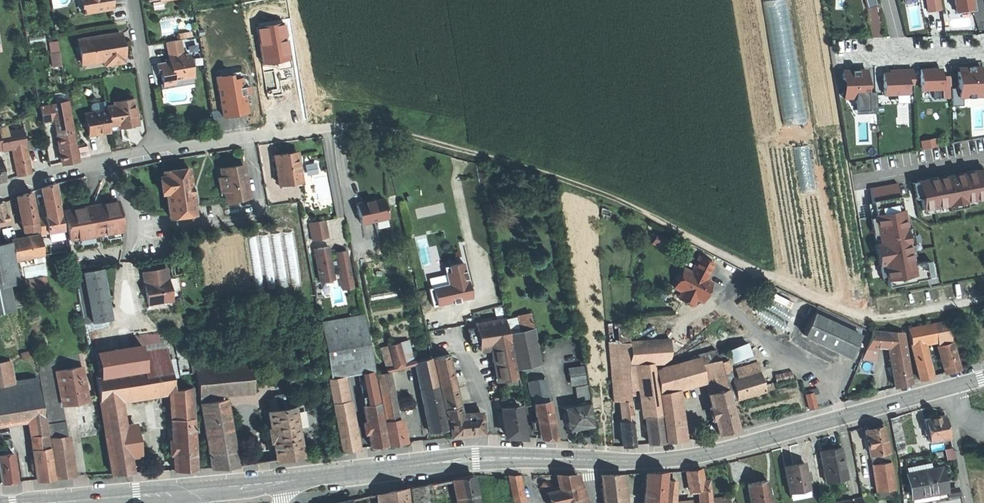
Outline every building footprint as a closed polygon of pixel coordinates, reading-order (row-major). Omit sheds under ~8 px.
[(85,0),(81,1),(83,13),(114,7),(113,0),(84,0),(85,0)] [(807,119),(787,0),(767,0),(787,123),(807,119)] [(928,11),(941,9),(940,0),(926,0),(928,11)] [(972,8),(966,9),(966,11),(956,12),(954,0),(953,0),(955,14),(974,11),(976,10),(975,0),(970,0),(972,8)] [(956,12),(966,11),(966,9),(972,8),(970,0),(954,0),(956,12)] [(285,24),(259,29),(265,64),(281,61),(291,60),(285,24)] [(78,39),(82,63),(104,60),(105,65),(123,62),(122,57),(123,57),(122,45),(120,33),(78,39)] [(181,39),(166,41),(169,55),(168,55),(169,62),(156,64),(158,72),(160,72),(162,85),(174,83),(173,79),(193,76),(189,54),(186,55),(185,52),(183,53),(181,39)] [(49,41),(50,52),(59,51),(57,40),(49,41)] [(61,65),(59,51),(50,52),(53,66),(61,65)] [(958,97),(960,97),(963,97),(982,96),(981,66),(969,67),(960,67),(960,71),(958,71),(958,88),(958,97)] [(942,89),(942,76),(941,73),(940,73),(940,68),(937,69),(920,69),(921,90),(933,89),(942,89)] [(855,92),(868,92),(867,71),(858,72),(858,70),(854,70),(851,70),(851,72),(842,72),(843,79),(845,79),(846,96),(855,96),(855,92)] [(908,84),(913,84),(913,70),(898,70),(898,73),(894,73),(883,73),(884,94),(909,93),(908,84)] [(231,75),(216,77),(222,117),(248,113),(245,94),(248,94),(251,93),(249,86),(244,87),(242,77),(232,79),(231,75)] [(942,89),(933,89),(934,98),(951,98),(951,88),(950,76),(942,76),(942,89)] [(960,105),(960,97),(958,97),(958,88),(951,88),(951,98),(952,106),(960,105)] [(855,92),(855,96),(855,102),(867,102),(867,113),(877,113),(876,92),(868,92),(855,92)] [(106,105),(106,109),(109,124),(117,123),(125,122),(125,125),(137,123),(135,109),(133,98),(114,101),(114,104),(106,105)] [(67,101),(52,103),(52,105),(54,117),(57,133),(72,130),(67,101)] [(856,113),(867,113),(867,102),(855,102),(856,113)] [(52,105),(40,107),(41,113),(42,119),(54,117),(52,105)] [(99,132),(110,131),(109,124),(106,109),(85,112),(88,134),(99,132)] [(0,129),(0,146),(12,144),(13,148),(26,146),(23,128),(7,131),(7,127),(0,129)] [(57,133),(63,163),(70,162),(78,160),(72,130),(57,133)] [(921,139),(922,147),(938,143),(936,136),(921,139)] [(801,189),(814,188),(810,144),(797,145),(801,189)] [(13,148),(18,175),(25,173),(31,171),(26,146),(13,148)] [(78,149),(80,158),(88,156),(86,147),(78,149)] [(275,155),(279,184),(301,181),(297,152),(285,154),(275,155)] [(249,196),(243,164),(231,166),(220,168),(221,175),(224,190),(225,200),(226,200),(237,198),(249,196)] [(176,169),(163,171),(163,176),(165,189),(166,193),(169,215),(186,212),(186,215),(195,214),(192,193),(191,186),(188,168),(176,169)] [(917,182),(920,194),(923,209),(949,204),(950,210),(968,207),(967,201),(983,198),(983,182),(981,182),(979,170),(971,172),(971,173),(953,176),(953,177),(946,179),(939,180),(939,178),(917,182)] [(46,216),(36,217),(39,233),(63,229),(55,183),(47,186),(41,188),(46,216)] [(897,183),(870,188),(876,217),(879,234),(880,243),(875,244),(879,265),(884,264),(888,287),(916,282),(916,280),(929,278),(926,261),(913,264),(909,245),(914,244),(912,233),(911,226),(906,227),(900,196),(897,183)] [(31,191),(17,196),(23,231),(38,228),(31,191)] [(368,201),(364,202),(364,203),(357,205),(361,223),(388,217),(384,199),(374,201),(373,200),(368,201)] [(92,205),(64,210),(70,239),(77,238),(121,230),(124,229),(119,200),(92,205)] [(879,234),(876,217),(870,218),(873,235),(879,234)] [(325,219),(309,222),(312,239),(328,236),(325,219)] [(0,227),(2,236),(9,235),(7,226),(0,227)] [(295,283),(301,282),(296,229),(289,230),(295,283)] [(122,237),(121,230),(77,238),(78,245),(122,237)] [(670,240),(657,233),(652,243),(665,249),(670,240)] [(40,236),(10,241),(14,260),(24,258),(43,255),(40,236)] [(0,243),(0,284),(2,284),(18,281),(14,260),(10,241),(0,243)] [(333,278),(328,246),(314,248),(320,281),(324,280),(324,282),(331,281),(331,279),(333,278)] [(335,252),(342,289),(353,287),(346,250),(335,252)] [(44,261),(43,255),(24,258),(26,264),(44,261)] [(674,287),(681,290),(697,298),(702,301),(707,291),(712,282),(706,279),(714,263),(699,256),(692,271),(684,268),(674,287)] [(448,284),(428,288),(432,305),(452,301),(452,302),(458,301),(458,299),(470,297),(468,287),(469,287),(468,280),(466,280),(463,263),(449,266),(451,271),(445,273),(448,284)] [(168,279),(167,269),(142,273),(144,283),(147,282),(168,279)] [(102,272),(74,277),(83,323),(110,318),(102,272)] [(47,274),(28,277),(30,288),(49,285),(47,274)] [(149,292),(145,293),(147,305),(172,301),(169,279),(168,279),(147,282),(149,292)] [(697,298),(681,290),(678,297),(693,304),(697,298)] [(814,312),(859,334),(861,329),(816,308),(814,312)] [(848,356),(859,334),(814,312),(803,335),(848,356)] [(517,316),(520,331),(533,328),(529,313),(517,316)] [(954,316),(946,318),(949,334),(958,332),(954,316)] [(359,373),(373,370),(363,317),(321,324),(330,378),(340,376),(359,373)] [(933,321),(937,335),(938,343),(951,339),(949,334),(946,318),(933,321)] [(498,382),(516,378),(504,319),(475,323),(481,352),(493,349),(497,382),(498,382)] [(906,327),(909,341),(922,338),(937,335),(933,321),(906,327)] [(630,343),(631,323),(617,322),(618,343),(630,343)] [(533,328),(520,331),(509,334),(512,349),(511,349),(516,369),(539,364),(534,344),(536,343),(533,328)] [(888,350),(894,388),(901,386),(910,383),(902,334),(870,332),(870,338),(866,348),(877,349),(888,350)] [(909,341),(918,380),(932,375),(922,338),(909,341)] [(669,356),(669,339),(630,343),(628,364),(653,362),(653,363),(662,362),(669,356)] [(936,344),(945,371),(952,369),(959,367),(951,339),(938,343),(936,344)] [(408,340),(398,342),(403,363),(414,361),(408,340)] [(388,345),(394,368),(403,365),(403,363),(398,342),(388,345)] [(628,364),(630,343),(618,343),(607,344),(609,366),(610,366),(618,366),(628,365),(628,364)] [(747,344),(729,350),(733,362),(751,355),(747,344)] [(96,352),(99,375),(144,368),(142,352),(141,345),(96,352)] [(394,368),(388,345),(381,347),(387,369),(394,368)] [(142,352),(144,368),(170,364),(168,348),(142,352)] [(876,360),(877,349),(866,348),(862,359),(876,360)] [(33,356),(31,350),(20,353),(21,359),(33,356)] [(698,355),(699,359),(700,365),(718,360),(715,350),(698,355)] [(81,366),(79,355),(53,360),(54,361),(55,370),(81,366)] [(446,418),(460,416),(446,355),(433,357),(446,418)] [(440,396),(431,358),(415,362),(422,400),(440,396)] [(671,391),(705,382),(700,365),(699,359),(656,370),(660,394),(671,391)] [(729,432),(738,430),(723,374),(721,363),(720,360),(718,360),(700,365),(705,382),(718,435),(729,432)] [(0,362),(0,385),(12,383),(9,361),(0,362)] [(63,437),(67,436),(61,404),(55,370),(54,361),(41,363),(39,373),(51,438),(63,437)] [(721,363),(723,374),(731,372),(728,361),(721,363)] [(656,387),(653,363),(653,362),(628,364),(628,365),(628,373),(630,400),(645,399),(644,389),(656,387)] [(737,377),(759,370),(757,362),(735,369),(737,377)] [(169,392),(174,391),(170,364),(144,368),(99,375),(95,376),(100,403),(118,400),(169,392)] [(254,390),(249,365),(195,370),(199,395),(218,393),(254,390)] [(622,421),(632,420),(630,400),(628,373),(628,365),(618,366),(621,401),(622,421)] [(55,370),(61,404),(73,402),(87,400),(81,366),(55,370)] [(570,384),(585,382),(583,366),(568,368),(570,384)] [(621,401),(618,366),(610,366),(613,401),(621,401)] [(363,405),(378,402),(375,379),(374,379),(373,370),(359,373),(363,405)] [(765,389),(759,370),(737,377),(731,379),(737,398),(765,389)] [(384,421),(397,419),(388,372),(376,373),(384,421)] [(332,403),(345,401),(340,376),(330,378),(328,378),(332,403)] [(518,384),(516,378),(498,382),(499,388),(518,384)] [(38,379),(12,383),(0,385),(0,424),(28,420),(43,418),(38,379)] [(534,404),(548,401),(544,380),(529,383),(534,404)] [(576,401),(589,398),(587,385),(573,387),(576,401)] [(648,417),(660,416),(657,387),(656,387),(644,389),(645,399),(648,417)] [(193,417),(192,388),(174,391),(169,392),(171,418),(193,417)] [(659,394),(665,442),(679,441),(671,391),(660,394),(659,394)] [(809,410),(817,407),(813,392),(805,394),(809,410)] [(211,468),(230,467),(218,393),(199,395),(211,468)] [(446,429),(440,396),(422,400),(429,432),(437,430),(446,429)] [(111,474),(130,473),(127,453),(123,431),(118,400),(100,403),(111,474)] [(341,450),(353,449),(345,401),(332,403),(341,450)] [(548,439),(556,440),(548,401),(534,404),(537,421),(539,429),(540,439),(548,439)] [(378,446),(386,445),(378,402),(363,405),(370,447),(378,446)] [(514,436),(522,437),(517,405),(502,407),(506,436),(514,436)] [(590,425),(586,405),(565,409),(569,429),(580,427),(590,425)] [(287,458),(302,455),(294,407),(268,411),(276,459),(287,458)] [(468,436),(483,434),(482,415),(460,416),(446,418),(449,428),(450,428),(451,437),(468,436)] [(656,443),(663,443),(660,416),(648,417),(646,417),(649,444),(656,443)] [(897,416),(889,418),(892,430),(900,429),(897,416)] [(948,438),(944,416),(933,418),(923,420),(928,442),(948,438)] [(184,470),(196,469),(194,433),(194,427),(193,417),(171,418),(174,470),(184,470)] [(30,435),(47,433),(45,418),(43,418),(28,420),(30,435)] [(388,445),(401,443),(397,419),(384,421),(388,445)] [(628,446),(635,445),(632,420),(622,421),(620,422),(623,446),(628,446)] [(869,455),(887,451),(882,426),(873,428),(864,430),(869,455)] [(123,431),(127,453),(141,451),(137,428),(123,431)] [(900,429),(892,430),(896,452),(904,450),(900,429)] [(32,450),(49,447),(47,433),(30,435),(32,450)] [(56,478),(69,477),(63,437),(51,438),(50,438),(56,478)] [(45,479),(54,477),(49,447),(32,450),(37,480),(45,479)] [(826,484),(847,480),(841,448),(830,450),(820,452),(826,484)] [(951,448),(944,449),(946,459),(953,458),(951,448)] [(890,462),(887,451),(869,455),(871,465),(890,462)] [(17,481),(13,453),(0,455),(0,471),(2,483),(13,481),(17,481)] [(789,492),(809,488),(807,479),(806,472),(804,462),(793,464),(784,466),(789,492)] [(893,488),(890,462),(871,465),(875,490),(893,488)] [(931,469),(930,463),(906,468),(907,473),(931,469)] [(931,469),(907,473),(906,473),(911,497),(944,490),(942,478),(940,467),(931,469)] [(693,470),(687,470),(689,492),(700,490),(704,490),(703,481),(701,469),(693,470)] [(646,473),(643,502),(663,502),(665,472),(657,472),(646,473)] [(454,478),(459,502),(478,502),(472,474),(462,477),(454,478)] [(518,475),(507,475),(511,492),(521,489),(518,475)] [(556,475),(558,486),(562,502),(587,502),(576,475),(566,475),(556,475)] [(601,475),(602,489),(604,502),(617,502),(614,475),(601,475)] [(704,490),(700,490),(701,499),(710,498),(708,480),(703,481),(704,490)] [(747,484),(751,502),(771,502),(767,480),(756,482),(747,484)] [(411,502),(426,502),(424,484),(409,487),(411,502)] [(558,486),(555,486),(550,485),(548,489),(552,491),(547,492),(549,502),(562,502),(558,486)] [(392,491),(393,502),(408,502),(407,488),(392,491)] [(810,494),(809,488),(789,492),(790,498),(810,494)] [(894,497),(893,488),(875,490),(876,499),(894,497)] [(511,492),(513,502),(519,502),(524,502),(521,489),(511,492)] [(376,494),(377,502),(393,502),(392,491),(376,494)]
